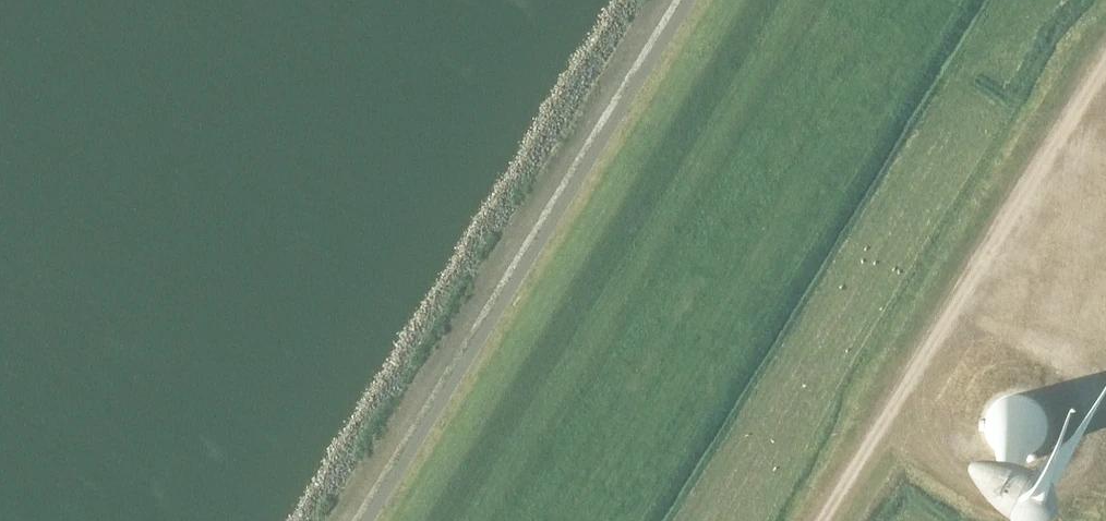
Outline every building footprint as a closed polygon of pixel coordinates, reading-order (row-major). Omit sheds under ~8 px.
[(978,419),(977,429),(978,440),(982,449),(989,457),(998,462),(1007,465),(1018,465),(1027,462),(1036,457),(1043,449),(1047,440),(1049,429),(1047,419),(1043,410),(1036,402),(1027,397),(1018,394),(1007,394),(998,397),(989,402),(982,410),(978,419)]
